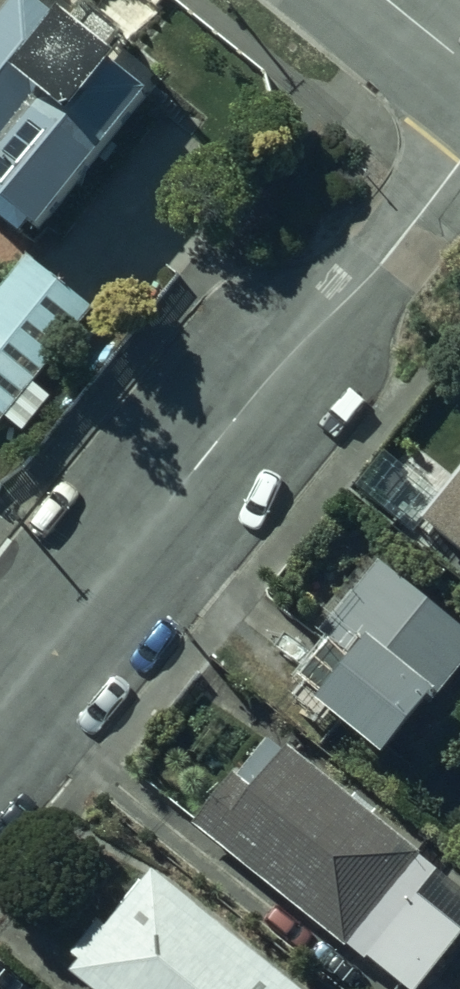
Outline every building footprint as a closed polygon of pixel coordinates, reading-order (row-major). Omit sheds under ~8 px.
[(27,11),(0,45),(0,217),(40,248),(150,108),(27,11)] [(0,305),(0,441),(9,447),(101,321),(28,267),(0,305)] [(459,400),(391,483),(459,540),(459,400)] [(374,566),(317,638),(350,663),(309,715),(378,768),(459,663),(459,633),(374,566)] [(263,743),(193,832),(390,988),(416,988),(459,935),(459,900),(263,743)] [(155,880),(72,977),(86,988),(283,988),(155,880)]
